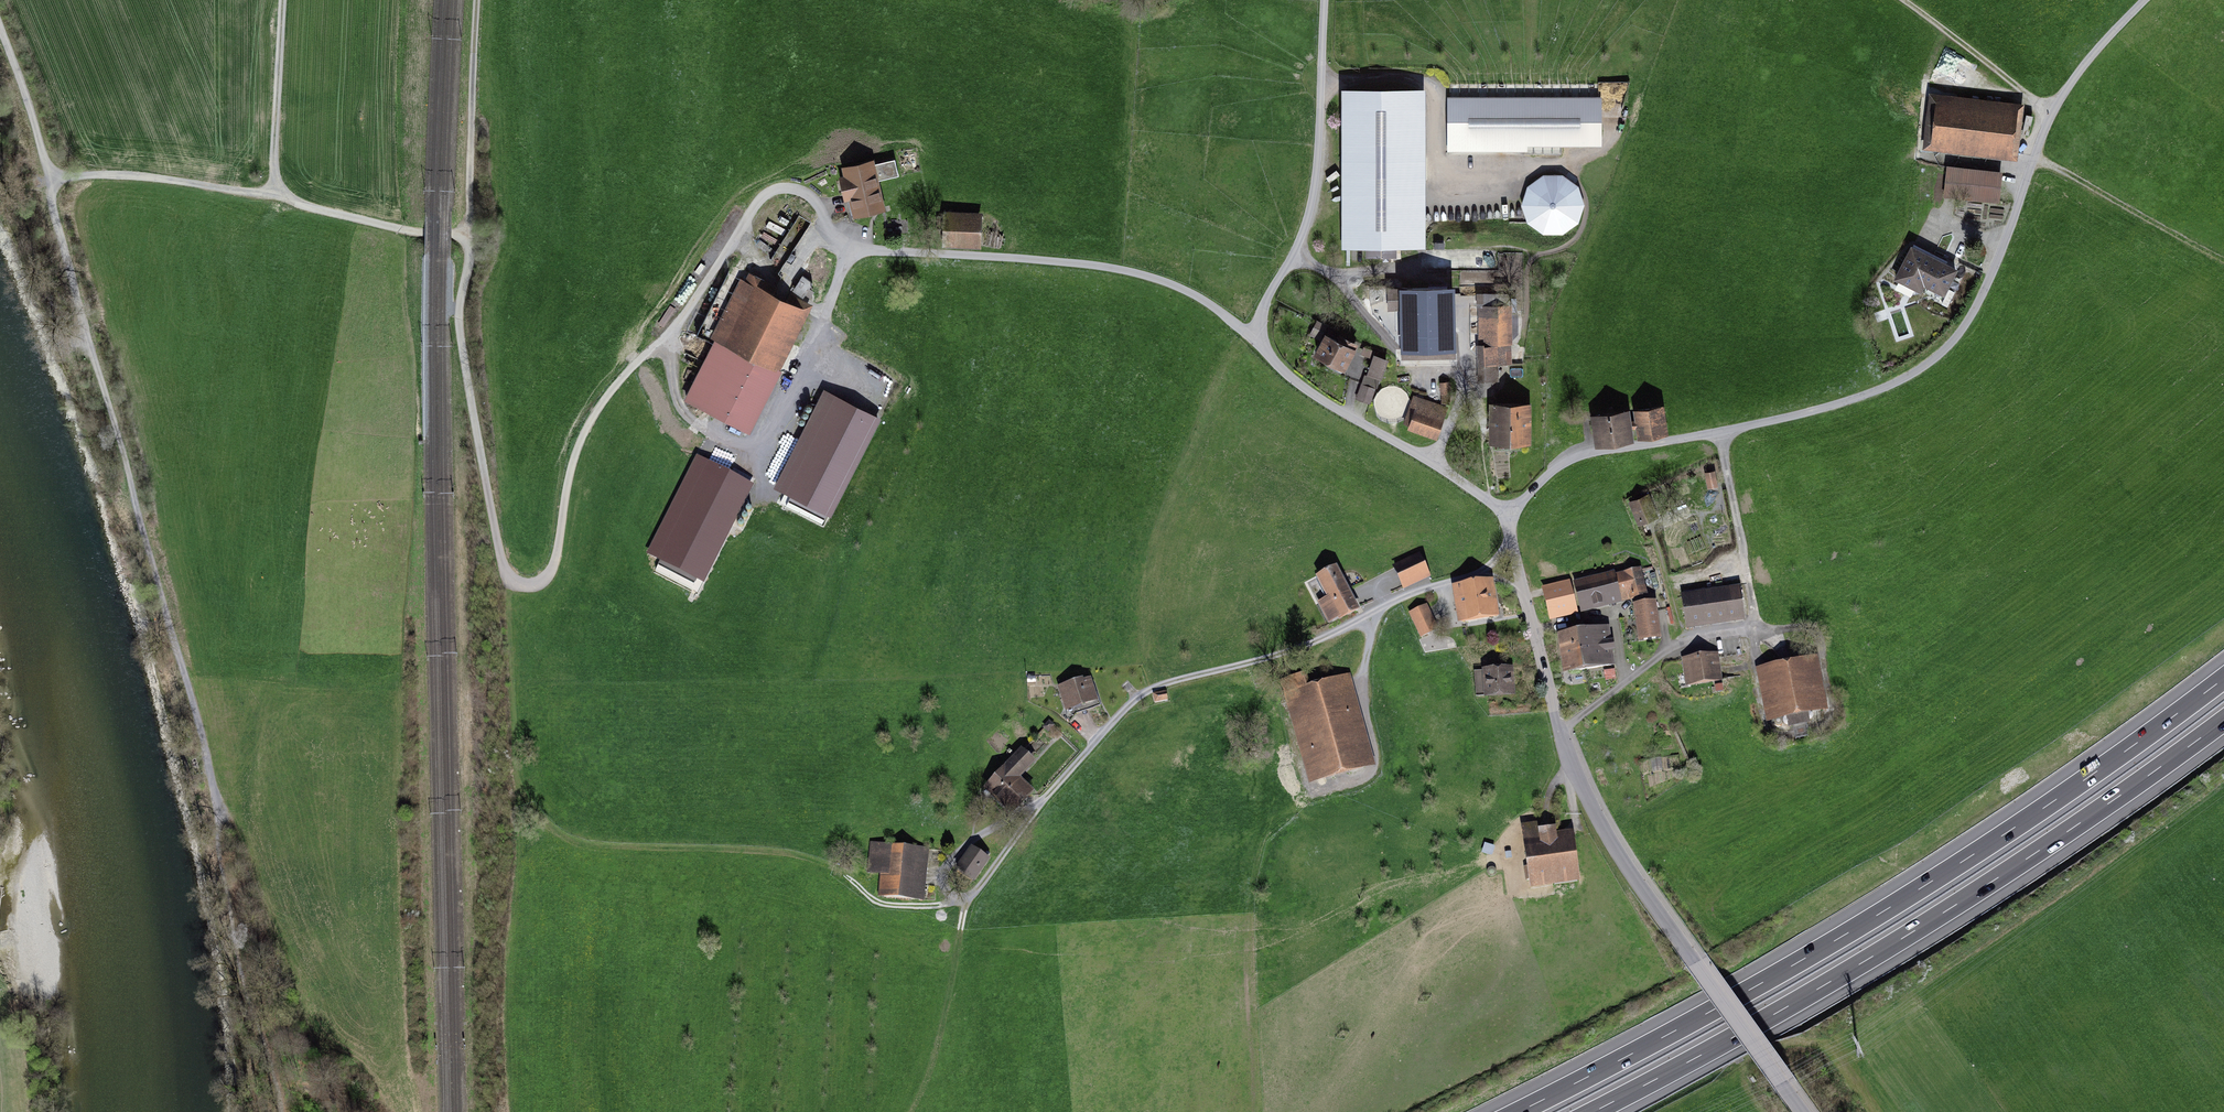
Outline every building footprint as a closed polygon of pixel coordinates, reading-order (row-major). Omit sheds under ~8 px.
[(1425,95),(1347,96),(1349,253),(1427,252),(1425,95)] [(1454,102),(1454,147),(1605,146),(1605,101),(1454,102)] [(2020,111),(1932,101),(1926,153),(2014,163),(2020,111)] [(842,170),(852,215),(882,207),(876,182),(899,177),(894,157),(842,170)] [(1999,178),(1948,173),(1946,201),(1997,206),(1999,178)] [(1527,224),(1542,236),(1562,238),(1579,227),(1586,209),(1581,190),(1566,177),(1546,176),(1529,187),(1522,205),(1527,224)] [(774,288),(791,296),(798,282),(792,279),(794,275),(785,271),(810,221),(797,215),(772,265),(783,270),(774,288)] [(986,218),(951,216),(949,244),(984,246),(986,218)] [(1957,271),(1912,249),(1898,279),(1921,290),(1923,285),(1944,296),(1957,271)] [(771,367),(800,309),(744,282),(686,400),(753,433),(783,372),(771,367)] [(1513,290),(1479,288),(1473,377),(1508,379),(1513,290)] [(1462,296),(1393,292),(1389,359),(1458,363),(1462,296)] [(1363,351),(1330,334),(1321,353),(1354,369),(1363,351)] [(1370,356),(1359,402),(1374,406),(1386,360),(1370,356)] [(1447,416),(1418,399),(1406,419),(1435,436),(1447,416)] [(789,492),(830,513),(877,423),(836,402),(789,492)] [(1541,407),(1497,403),(1494,439),(1538,443),(1541,407)] [(1640,413),(1643,438),(1670,434),(1668,410),(1640,413)] [(1598,420),(1603,447),(1637,440),(1631,413),(1598,420)] [(646,562),(705,589),(752,488),(694,461),(646,562)] [(1629,555),(1632,569),(1641,567),(1642,570),(1648,570),(1643,551),(1629,555)] [(1417,557),(1395,567),(1405,587),(1427,577),(1417,557)] [(1632,569),(1615,573),(1622,601),(1648,594),(1647,588),(1642,571),(1642,570),(1641,567),(1632,569)] [(1648,570),(1642,571),(1647,588),(1665,584),(1661,567),(1648,570)] [(1356,608),(1335,569),(1319,578),(1329,598),(1319,603),(1329,622),(1356,608)] [(1614,570),(1573,581),(1581,612),(1605,606),(1622,601),(1615,573),(1614,570)] [(1572,578),(1541,586),(1549,620),(1581,612),(1573,581),(1572,578)] [(1469,620),(1495,614),(1489,582),(1463,588),(1469,620)] [(1680,602),(1683,633),(1739,627),(1736,596),(1680,602)] [(1656,599),(1633,603),(1638,641),(1661,638),(1656,599)] [(1427,606),(1408,615),(1421,641),(1440,632),(1427,606)] [(1608,665),(1604,631),(1562,636),(1566,670),(1608,665)] [(1714,657),(1685,661),(1688,684),(1718,680),(1714,657)] [(1771,716),(1820,707),(1812,662),(1763,671),(1771,716)] [(1510,672),(1485,673),(1486,693),(1511,692),(1510,672)] [(1060,687),(1070,714),(1104,702),(1094,675),(1060,687)] [(1345,681),(1290,696),(1312,777),(1367,762),(1345,681)] [(1031,763),(1022,754),(989,787),(1012,811),(1030,793),(1015,778),(1031,763)] [(1526,843),(1531,883),(1576,878),(1571,838),(1526,843)] [(927,849),(874,843),(871,871),(886,872),(884,895),(912,898),(916,865),(925,866),(927,849)] [(959,870),(972,880),(989,856),(976,847),(959,870)]
